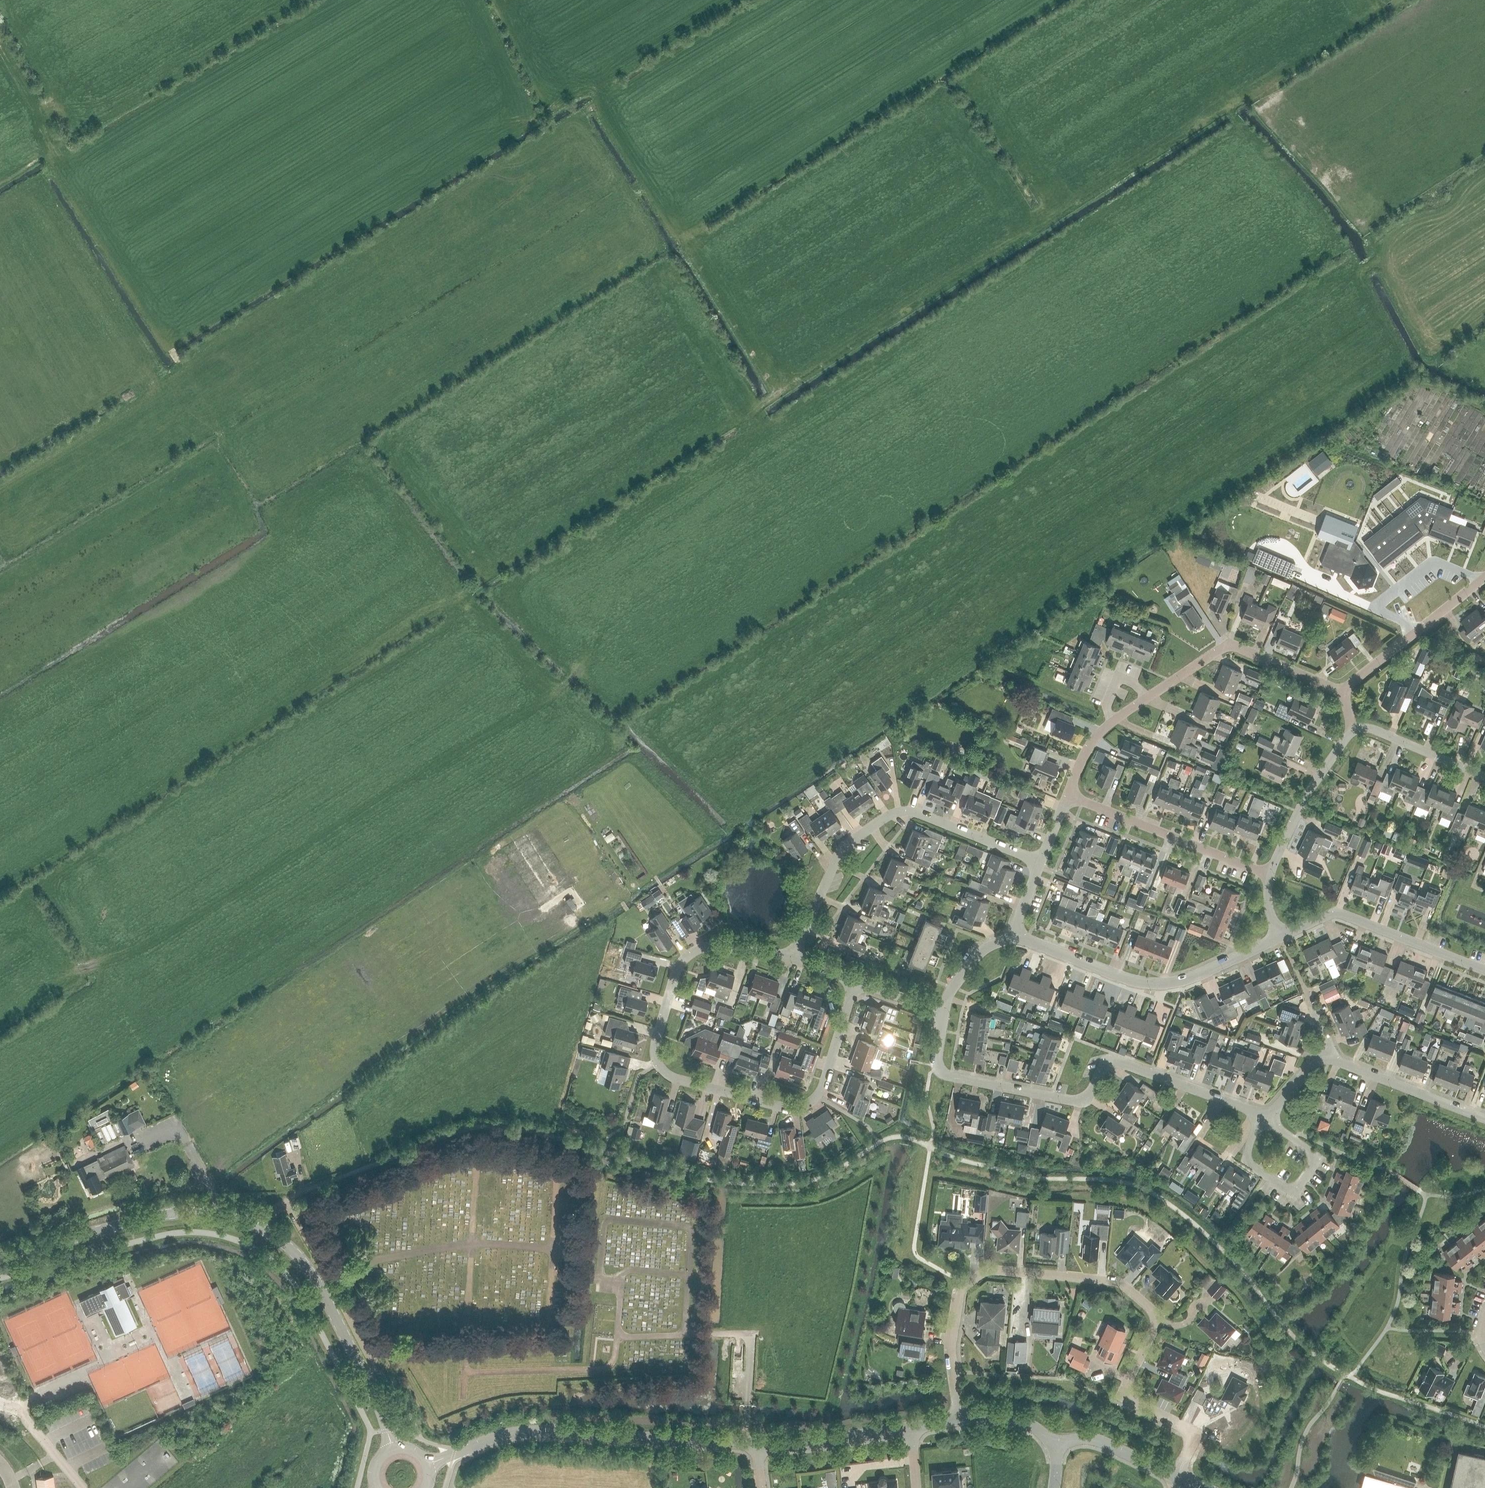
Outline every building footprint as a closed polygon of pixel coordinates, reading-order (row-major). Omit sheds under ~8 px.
[(1323,452),(1314,459),(1320,466),(1329,459),(1323,452)] [(1397,476),(1374,495),(1378,500),(1402,482),(1397,476)] [(1421,497),(1364,542),(1384,567),(1385,567),(1384,566),(1394,559),(1395,559),(1394,558),(1404,551),(1405,551),(1404,550),(1414,543),(1415,543),(1414,543),(1424,535),(1424,536),(1425,535),(1429,534),(1429,535),(1430,534),(1441,538),(1441,539),(1442,539),(1453,543),(1453,544),(1455,540),(1459,541),(1458,542),(1459,542),(1471,546),(1470,547),(1471,547),(1477,530),(1449,519),(1453,509),(1421,497)] [(1318,534),(1318,535),(1331,541),(1322,563),(1321,564),(1322,564),(1322,563),(1335,568),(1334,571),(1335,571),(1336,569),(1340,570),(1339,572),(1340,573),(1340,571),(1351,575),(1351,577),(1359,587),(1372,585),(1377,573),(1363,555),(1360,551),(1356,547),(1353,546),(1353,547),(1350,546),(1350,545),(1356,531),(1332,521),(1331,521),(1329,528),(1328,528),(1327,531),(1327,532),(1325,537),(1318,534)] [(1258,548),(1252,562),(1289,577),(1295,563),(1258,548)] [(1199,563),(1209,567),(1214,555),(1205,551),(1199,563)] [(1219,556),(1216,563),(1227,568),(1230,561),(1219,556)] [(1246,579),(1254,581),(1259,566),(1251,563),(1246,579)] [(1179,574),(1168,582),(1170,585),(1177,581),(1181,578),(1179,574)] [(1169,586),(1172,592),(1174,591),(1180,586),(1177,581),(1170,585),(1169,586)] [(1292,585),(1287,596),(1296,601),(1302,589),(1302,588),(1293,583),(1292,585)] [(1181,603),(1193,595),(1187,587),(1183,590),(1180,586),(1174,591),(1175,592),(1174,593),(1181,603)] [(1239,589),(1230,586),(1228,592),(1218,588),(1210,606),(1223,612),(1228,600),(1235,603),(1239,589)] [(1241,620),(1251,624),(1259,606),(1252,603),(1254,598),(1245,595),(1240,608),(1245,611),(1241,620)] [(1316,595),(1314,600),(1321,603),(1323,598),(1316,595)] [(1191,630),(1203,622),(1192,606),(1187,610),(1183,605),(1175,611),(1178,616),(1181,614),(1191,630)] [(1259,606),(1251,624),(1262,628),(1265,619),(1271,622),(1277,608),(1269,605),(1267,609),(1259,606)] [(1332,608),(1329,616),(1328,617),(1343,624),(1347,615),(1332,608)] [(1477,609),(1469,615),(1482,631),(1484,628),(1484,612),(1482,615),(1477,609)] [(1483,636),(1480,632),(1482,631),(1469,615),(1462,621),(1467,627),(1460,632),(1468,642),(1472,639),(1475,642),(1483,636)] [(1110,647),(1116,649),(1124,630),(1118,628),(1120,624),(1115,622),(1112,630),(1110,633),(1109,637),(1107,641),(1107,642),(1112,644),(1110,647)] [(1284,628),(1285,625),(1279,622),(1273,635),(1279,637),(1277,643),(1281,644),(1280,644),(1284,646),(1296,651),(1298,645),(1304,648),(1313,627),(1307,624),(1301,636),(1284,628)] [(1101,633),(1104,627),(1098,624),(1097,623),(1096,625),(1094,630),(1098,632),(1101,633)] [(1128,651),(1136,631),(1131,629),(1130,633),(1124,630),(1116,649),(1122,652),(1123,649),(1128,651)] [(1131,656),(1137,658),(1145,639),(1139,637),(1141,633),(1136,631),(1128,651),(1133,652),(1131,656)] [(1333,663),(1338,669),(1347,662),(1346,661),(1353,655),(1354,656),(1360,652),(1356,647),(1361,642),(1354,633),(1347,638),(1330,652),(1332,654),(1328,656),(1333,663)] [(1144,657),(1149,659),(1157,640),(1152,638),(1151,642),(1145,639),(1137,658),(1143,661),(1144,657)] [(1081,651),(1100,660),(1102,654),(1099,653),(1101,648),(1100,647),(1096,646),(1092,644),(1089,643),(1081,639),(1079,644),(1083,646),(1081,651)] [(1425,650),(1420,661),(1427,664),(1432,653),(1425,650)] [(1074,656),(1073,660),(1092,669),(1094,664),(1097,666),(1100,660),(1081,651),(1078,658),(1074,656)] [(1090,674),(1092,669),(1073,660),(1071,665),(1074,667),(1072,673),(1091,681),(1093,675),(1090,674)] [(1224,665),(1220,675),(1238,683),(1242,672),(1224,665)] [(1260,683),(1263,675),(1249,669),(1246,677),(1260,683)] [(1091,681),(1072,673),(1069,679),(1066,677),(1064,682),(1083,690),(1085,685),(1089,687),(1091,681)] [(1412,697),(1419,679),(1408,674),(1404,685),(1393,680),(1382,704),(1398,711),(1405,694),(1412,697)] [(1233,693),(1238,683),(1220,675),(1215,685),(1233,693)] [(1418,695),(1421,696),(1415,709),(1435,718),(1441,703),(1430,699),(1432,695),(1422,687),(1423,686),(1422,686),(1418,695)] [(1438,698),(1450,703),(1454,693),(1442,689),(1438,698)] [(1202,692),(1197,702),(1215,710),(1220,700),(1202,692)] [(1315,708),(1303,702),(1305,697),(1296,692),(1292,700),(1295,702),(1292,708),(1280,703),(1275,714),(1289,720),(1292,715),(1308,723),(1315,708)] [(1249,705),(1252,698),(1239,693),(1236,700),(1249,705)] [(1022,699),(1014,695),(1011,702),(1019,706),(1022,699)] [(1246,713),(1249,705),(1236,700),(1233,708),(1230,715),(1243,720),(1246,713)] [(1464,730),(1467,722),(1478,727),(1483,715),(1472,710),(1473,708),(1457,701),(1448,723),(1464,730)] [(1211,720),(1215,710),(1197,702),(1193,713),(1211,720)] [(1247,720),(1253,723),(1259,709),(1253,707),(1247,720)] [(1052,708),(1048,719),(1056,722),(1051,732),(1068,740),(1074,725),(1061,720),(1064,713),(1052,708)] [(1207,731),(1179,719),(1175,730),(1197,738),(1199,733),(1205,735),(1207,731)] [(1219,721),(1216,728),(1230,734),(1233,726),(1219,721)] [(1245,723),(1240,734),(1244,735),(1249,724),(1245,723)] [(1227,741),(1230,734),(1216,728),(1213,736),(1227,741)] [(1272,742),(1260,737),(1256,744),(1271,750),(1273,745),(1294,754),(1302,736),(1286,729),(1282,738),(1275,735),(1272,742)] [(1195,743),(1197,738),(1175,730),(1171,740),(1179,743),(1177,749),(1194,756),(1196,750),(1200,752),(1202,746),(1195,743)] [(1026,742),(1017,738),(1014,743),(1023,747),(1026,742)] [(1140,754),(1143,747),(1125,740),(1120,752),(1133,757),(1131,763),(1148,770),(1153,758),(1147,755),(1146,756),(1140,754)] [(1046,760),(1049,752),(1031,745),(1026,758),(1036,762),(1031,773),(1051,781),(1058,765),(1046,760)] [(1100,748),(1097,758),(1105,762),(1109,752),(1100,748)] [(1280,764),(1283,758),(1264,749),(1260,758),(1266,761),(1261,773),(1281,782),(1288,767),(1280,764)] [(1216,756),(1205,751),(1201,759),(1213,764),(1216,756)] [(871,775),(881,789),(892,782),(885,772),(890,769),(881,756),(872,763),(877,770),(871,775)] [(931,768),(939,771),(944,760),(936,756),(931,768)] [(1170,759),(1167,766),(1175,768),(1177,762),(1170,759)] [(916,787),(920,775),(926,778),(932,763),(926,761),(924,765),(918,763),(916,767),(910,765),(904,782),(916,787)] [(1186,763),(1183,770),(1192,774),(1195,766),(1186,763)] [(1366,789),(1372,791),(1371,791),(1377,794),(1382,782),(1374,778),(1377,771),(1358,763),(1351,780),(1351,782),(1356,785),(1359,784),(1361,780),(1368,783),(1366,789)] [(1119,778),(1124,766),(1118,764),(1116,769),(1104,765),(1097,782),(1109,787),(1114,775),(1119,778)] [(1160,770),(1150,766),(1148,772),(1158,776),(1159,773),(1160,770)] [(982,773),(982,771),(972,767),(972,769),(970,773),(971,773),(980,777),(982,773)] [(1408,773),(1397,768),(1392,780),(1385,777),(1379,790),(1392,795),(1394,789),(1400,792),(1408,773)] [(929,772),(925,783),(931,785),(926,797),(937,802),(944,785),(937,782),(940,776),(929,772)] [(971,773),(967,782),(976,786),(980,777),(971,773)] [(1404,800),(1416,805),(1422,792),(1415,790),(1420,778),(1408,773),(1400,792),(1406,794),(1404,800)] [(853,795),(864,809),(874,802),(869,796),(876,792),(864,775),(854,782),(857,787),(851,791),(853,795)] [(947,777),(944,785),(937,802),(949,807),(954,794),(961,796),(966,782),(955,778),(954,780),(947,777)] [(1171,777),(1168,784),(1170,785),(1169,788),(1161,785),(1154,802),(1165,806),(1176,779),(1171,777)] [(1147,785),(1135,780),(1128,798),(1140,802),(1145,791),(1150,794),(1155,782),(1149,779),(1147,785)] [(1165,806),(1177,811),(1183,793),(1176,790),(1177,788),(1178,788),(1181,781),(1176,779),(1165,806)] [(1001,782),(997,792),(996,796),(1002,799),(1003,794),(1007,784),(1001,782)] [(819,783),(814,786),(818,792),(823,789),(819,783)] [(1431,805),(1437,807),(1445,789),(1433,784),(1429,795),(1422,792),(1416,805),(1428,811),(1431,805)] [(1198,788),(1193,786),(1191,793),(1192,794),(1191,797),(1183,793),(1177,811),(1188,815),(1198,788)] [(1204,790),(1198,788),(1188,815),(1199,820),(1206,803),(1198,799),(1199,797),(1201,797),(1204,790)] [(824,789),(819,792),(822,798),(828,795),(824,789)] [(962,812),(973,817),(980,800),(983,793),(972,789),(962,812)] [(1452,821),(1457,808),(1451,805),(1456,794),(1445,789),(1437,807),(1443,810),(1441,816),(1452,821)] [(1030,802),(1033,795),(1020,790),(1017,796),(1025,800),(1020,811),(1039,818),(1042,811),(1041,810),(1042,806),(1030,802)] [(841,791),(831,798),(840,810),(846,806),(854,816),(864,809),(853,795),(847,799),(841,791)] [(1218,791),(1216,796),(1223,799),(1225,794),(1218,791)] [(983,793),(980,800),(973,817),(985,821),(987,815),(994,818),(1001,801),(983,793)] [(824,801),(830,810),(820,817),(831,832),(841,825),(833,814),(840,810),(831,798),(830,796),(824,801)] [(1240,813),(1239,818),(1234,831),(1245,835),(1252,818),(1259,798),(1254,796),(1248,813),(1249,814),(1248,816),(1240,813)] [(1256,839),(1263,822),(1255,819),(1257,816),(1258,817),(1265,800),(1259,798),(1252,818),(1245,835),(1256,839)] [(1209,826),(1221,831),(1232,804),(1226,802),(1224,809),(1225,809),(1224,812),(1216,809),(1209,826)] [(1232,835),(1234,831),(1239,818),(1231,815),(1232,812),(1234,813),(1237,806),(1232,804),(1221,831),(1232,835)] [(1465,829),(1468,822),(1473,825),(1480,809),(1469,804),(1464,815),(1458,812),(1453,824),(1455,825),(1452,831),(1460,834),(1463,828),(1465,829)] [(793,812),(797,818),(803,814),(799,808),(793,812)] [(1480,809),(1473,825),(1478,827),(1476,834),(1484,838),(1484,811),(1480,809)] [(1035,825),(1036,826),(1039,818),(1020,811),(1018,816),(1010,813),(1005,826),(1025,834),(1027,827),(1033,829),(1035,825)] [(998,812),(994,821),(999,823),(1003,814),(998,812)] [(821,839),(831,832),(820,817),(812,822),(806,814),(798,819),(807,832),(813,828),(821,839)] [(807,849),(798,836),(804,832),(795,819),(788,824),(794,833),(783,841),(795,857),(807,849)] [(1322,830),(1338,836),(1342,827),(1326,820),(1322,830)] [(925,834),(913,830),(909,840),(935,851),(936,851),(943,835),(927,829),(925,834)] [(1327,851),(1332,840),(1308,829),(1303,840),(1327,851)] [(1081,830),(1076,841),(1103,852),(1105,847),(1096,843),(1098,837),(1081,830)] [(1361,835),(1353,832),(1348,844),(1356,848),(1361,835)] [(1371,841),(1363,838),(1357,854),(1365,857),(1371,841)] [(1417,848),(1419,842),(1410,838),(1408,844),(1417,848)] [(904,851),(917,856),(914,861),(918,862),(929,867),(935,851),(909,840),(904,851)] [(1325,856),(1327,851),(1303,840),(1298,852),(1315,860),(1318,853),(1325,856)] [(1076,841),(1072,852),(1090,859),(1092,853),(1101,856),(1103,852),(1076,841)] [(1383,851),(1391,853),(1394,845),(1386,842),(1383,851)] [(1109,844),(1106,851),(1114,854),(1117,847),(1109,844)] [(1121,873),(1126,875),(1136,848),(1125,844),(1118,862),(1124,864),(1121,873)] [(968,845),(965,851),(972,854),(974,847),(968,845)] [(1134,868),(1139,870),(1140,870),(1147,852),(1136,848),(1126,875),(1130,877),(1134,868)] [(1090,859),(1072,852),(1068,862),(1094,873),(1096,868),(1087,865),(1090,859)] [(1152,855),(1147,852),(1140,870),(1139,870),(1135,881),(1140,883),(1141,881),(1146,883),(1147,884),(1156,861),(1157,861),(1157,859),(1157,857),(1156,856),(1156,854),(1152,855)] [(1419,856),(1410,853),(1407,861),(1416,864),(1419,856)] [(1007,867),(1010,861),(991,854),(987,865),(988,865),(986,872),(1011,882),(1014,875),(1013,874),(1014,870),(1007,867)] [(914,873),(918,862),(914,861),(906,857),(903,863),(891,858),(887,868),(904,875),(906,870),(914,873)] [(1093,877),(1094,873),(1068,862),(1064,873),(1081,880),(1084,874),(1093,877)] [(1309,862),(1304,871),(1319,877),(1323,868),(1309,862)] [(1167,865),(1161,880),(1168,882),(1165,890),(1169,892),(1178,869),(1167,865)] [(1359,865),(1355,874),(1356,875),(1350,891),(1363,896),(1370,879),(1361,875),(1364,867),(1359,865)] [(904,875),(887,868),(882,879),(895,884),(893,889),(898,892),(905,895),(910,884),(902,881),(904,875)] [(1190,874),(1178,869),(1169,892),(1174,894),(1177,886),(1184,888),(1190,874)] [(1008,890),(1011,882),(986,872),(983,880),(986,881),(984,884),(971,879),(968,886),(977,890),(978,889),(986,892),(991,894),(993,888),(1005,893),(1007,889),(1008,890)] [(1201,890),(1206,877),(1200,874),(1194,887),(1201,890)] [(1379,882),(1370,879),(1363,896),(1376,901),(1379,894),(1387,897),(1394,879),(1382,874),(1379,882)] [(1398,903),(1411,908),(1418,891),(1409,888),(1412,880),(1400,875),(1394,891),(1401,894),(1398,903)] [(1102,887),(1086,880),(1084,887),(1099,893),(1102,887)] [(1066,887),(1073,890),(1078,892),(1079,888),(1061,881),(1059,884),(1066,887)] [(1336,883),(1330,885),(1333,893),(1339,890),(1336,883)] [(869,887),(865,897),(883,904),(885,898),(892,901),(894,897),(896,897),(898,892),(893,889),(884,886),(882,891),(869,887)] [(977,890),(968,886),(966,886),(959,904),(967,907),(985,914),(988,907),(987,906),(989,902),(983,900),(986,892),(978,889),(977,890)] [(1418,891),(1411,908),(1424,914),(1427,905),(1434,907),(1441,891),(1429,886),(1426,894),(1418,891)] [(1066,887),(1064,893),(1071,896),(1074,890),(1066,887)] [(1214,891),(1213,896),(1235,904),(1240,893),(1225,888),(1222,894),(1214,891)] [(658,890),(652,894),(656,901),(662,897),(658,890)] [(1144,907),(1149,893),(1141,890),(1135,903),(1144,907)] [(689,916),(682,920),(680,918),(676,917),(671,920),(677,929),(684,925),(689,932),(701,925),(697,919),(703,914),(704,916),(711,911),(701,896),(694,900),(693,899),(687,897),(680,902),(689,916)] [(1231,916),(1235,904),(1213,896),(1211,900),(1219,903),(1216,910),(1231,916)] [(873,912),(871,918),(878,921),(882,922),(883,923),(885,917),(888,918),(890,913),(880,909),(883,904),(865,897),(861,907),(873,912)] [(1186,900),(1179,897),(1173,911),(1181,914),(1186,900)] [(1052,922),(1063,927),(1074,900),(1069,898),(1066,907),(1059,905),(1052,922)] [(1063,927),(1074,931),(1081,913),(1075,911),(1078,902),(1074,900),(1063,927)] [(1189,902),(1186,909),(1193,912),(1196,905),(1189,902)] [(1084,935),(1095,908),(1090,906),(1087,915),(1081,913),(1074,931),(1084,935)] [(982,922),(985,914),(967,907),(962,918),(955,915),(952,922),(971,929),(973,923),(980,925),(981,921),(982,922)] [(1084,935),(1095,939),(1102,921),(1096,919),(1099,910),(1095,908),(1084,935)] [(900,910),(897,919),(904,921),(907,913),(900,910)] [(1206,913),(1204,918),(1227,927),(1231,916),(1216,910),(1214,916),(1206,913)] [(661,913),(651,919),(656,928),(646,934),(652,942),(654,940),(661,951),(673,943),(663,928),(669,924),(661,913)] [(848,915),(843,926),(861,932),(863,927),(873,931),(874,931),(878,933),(882,922),(878,921),(871,918),(862,914),(860,920),(848,915)] [(1108,924),(1102,921),(1095,939),(1105,943),(1116,917),(1111,915),(1108,924)] [(1139,916),(1134,926),(1143,930),(1148,919),(1139,916)] [(1121,918),(1116,917),(1105,943),(1116,947),(1123,930),(1117,927),(1121,918)] [(1222,938),(1227,927),(1204,918),(1202,922),(1210,925),(1207,932),(1222,938)] [(925,920),(921,931),(945,940),(947,935),(946,935),(939,933),(942,926),(925,920)] [(1169,923),(1166,930),(1173,933),(1176,926),(1169,923)] [(1187,931),(1201,937),(1204,929),(1191,923),(1187,931)] [(866,946),(857,943),(861,932),(843,926),(839,935),(838,935),(836,940),(846,944),(848,939),(852,941),(849,946),(864,952),(866,946)] [(1185,929),(1180,927),(1175,938),(1181,941),(1185,929)] [(1145,937),(1139,935),(1133,950),(1144,954),(1153,931),(1148,929),(1145,937)] [(936,941),(943,944),(945,940),(921,931),(916,941),(933,948),(936,941)] [(1157,933),(1153,931),(1144,954),(1155,958),(1161,943),(1154,941),(1157,933)] [(1166,963),(1175,940),(1170,938),(1167,946),(1161,943),(1155,958),(1166,963)] [(1336,965),(1347,959),(1350,952),(1346,951),(1341,941),(1340,941),(1341,942),(1333,946),(1329,938),(1316,944),(1324,961),(1332,957),(1336,965)] [(634,949),(636,943),(627,940),(626,947),(634,949)] [(916,941),(912,952),(936,961),(938,957),(938,956),(938,957),(931,954),(933,948),(916,941)] [(1311,965),(1309,966),(1314,975),(1319,972),(1315,965),(1324,961),(1316,944),(1303,950),(1311,965)] [(1367,967),(1374,950),(1361,945),(1357,955),(1350,952),(1347,959),(1348,959),(1344,967),(1350,970),(1355,972),(1358,964),(1367,967)] [(1373,979),(1384,983),(1390,968),(1383,965),(1387,955),(1374,950),(1367,967),(1376,971),(1373,979)] [(653,981),(657,966),(640,962),(642,955),(627,951),(624,962),(635,965),(632,975),(653,981)] [(936,961),(912,952),(908,962),(925,969),(927,963),(934,965),(935,966),(936,961)] [(1407,983),(1414,965),(1401,960),(1397,970),(1390,968),(1384,983),(1395,988),(1398,979),(1407,983)] [(1277,961),(1266,966),(1274,983),(1282,979),(1286,988),(1295,983),(1289,970),(1282,973),(1277,961)] [(1427,971),(1414,965),(1407,983),(1416,986),(1413,994),(1423,999),(1430,982),(1423,980),(1427,971)] [(1260,983),(1254,986),(1260,999),(1265,996),(1266,996),(1263,988),(1274,983),(1266,966),(1255,971),(1260,983)] [(707,982),(700,979),(697,988),(705,991),(704,992),(715,996),(717,990),(723,972),(712,968),(707,982)] [(1027,969),(1023,968),(1020,975),(1014,973),(1008,989),(1018,993),(1027,969)] [(1018,993),(1028,997),(1035,981),(1029,978),(1032,971),(1027,969),(1018,993)] [(728,993),(734,976),(723,972),(717,990),(715,996),(728,1000),(730,994),(728,993)] [(749,992),(760,997),(767,978),(755,974),(750,988),(743,985),(738,1000),(745,1003),(749,992)] [(1048,977),(1043,976),(1040,983),(1035,981),(1028,997),(1038,1001),(1048,977)] [(1052,979),(1048,977),(1038,1001),(1048,1005),(1055,989),(1049,986),(1052,979)] [(1249,1004),(1260,999),(1254,986),(1247,989),(1242,977),(1231,982),(1238,999),(1245,996),(1249,1004)] [(776,1011),(781,998),(774,996),(778,982),(767,978),(760,997),(772,1001),(769,1009),(776,1011)] [(1336,987),(1333,980),(1319,987),(1322,994),(1336,987)] [(1226,1003),(1220,1006),(1226,1020),(1238,1015),(1232,1002),(1238,999),(1231,982),(1219,988),(1226,1003)] [(1081,986),(1076,984),(1074,992),(1068,989),(1065,996),(1061,994),(1058,1004),(1061,1005),(1061,1006),(1071,1010),(1081,986)] [(1434,1001),(1441,1004),(1447,988),(1436,984),(1426,1009),(1430,1011),(1434,1001)] [(624,1009),(643,1015),(647,1002),(631,997),(633,990),(621,986),(617,999),(626,1002),(624,1009)] [(1071,1010),(1081,1014),(1088,997),(1082,995),(1085,988),(1081,986),(1071,1010)] [(1341,996),(1337,987),(1323,994),(1327,1003),(1341,996)] [(1443,1016),(1447,1018),(1458,992),(1447,988),(1441,1004),(1447,1006),(1443,1016)] [(803,1015),(804,1011),(810,994),(799,990),(797,994),(789,991),(781,1014),(788,1017),(790,1010),(803,1015)] [(1091,1018),(1101,994),(1096,992),(1094,999),(1088,997),(1081,1014),(1091,1018)] [(1458,992),(1447,1018),(1449,1019),(1452,1020),(1456,1010),(1462,1012),(1468,996),(1458,992)] [(819,1005),(822,998),(810,994),(804,1011),(803,1015),(810,1017),(812,1013),(815,1015),(812,1025),(819,1028),(826,1008),(819,1005)] [(1105,996),(1101,994),(1091,1018),(1102,1022),(1108,1005),(1103,1003),(1105,996)] [(1220,1006),(1213,1009),(1206,994),(1195,999),(1198,1005),(1195,1006),(1202,1020),(1211,1016),(1215,1026),(1226,1020),(1220,1006)] [(1265,996),(1260,999),(1265,1009),(1270,1006),(1265,996)] [(1479,1001),(1468,996),(1462,1012),(1468,1015),(1464,1025),(1469,1026),(1479,1001)] [(712,1004),(694,998),(691,1007),(709,1013),(712,1004)] [(1479,1001),(1469,1026),(1473,1028),(1477,1018),(1483,1021),(1479,1030),(1484,1033),(1484,1003),(1479,1001)] [(593,1009),(600,1011),(602,1004),(595,1002),(593,1009)] [(893,1021),(897,1009),(883,1004),(881,1010),(868,1005),(864,1016),(882,1023),(884,1017),(893,1021)] [(1286,1021),(1283,1028),(1300,1033),(1304,1022),(1297,1019),(1300,1010),(1284,1004),(1279,1019),(1286,1021)] [(730,1020),(733,1009),(720,1005),(717,1016),(730,1020)] [(1113,1026),(1123,1030),(1133,1006),(1128,1005),(1125,1012),(1120,1010),(1118,1014),(1112,1012),(1108,1023),(1113,1026)] [(1352,1011),(1349,1005),(1331,1012),(1336,1024),(1361,1013),(1366,1010),(1364,1006),(1359,1009),(1359,1008),(1352,1011)] [(1123,1030),(1133,1034),(1140,1018),(1134,1015),(1137,1008),(1133,1006),(1123,1030)] [(697,1010),(694,1018),(706,1022),(709,1014),(697,1010)] [(1012,1016),(998,1011),(994,1010),(992,1017),(1009,1022),(1012,1016)] [(598,1012),(590,1016),(594,1023),(601,1019),(598,1012)] [(1146,1020),(1140,1018),(1133,1034),(1144,1038),(1153,1014),(1148,1012),(1146,1020)] [(1425,1014),(1419,1012),(1415,1021),(1421,1024),(1425,1014)] [(972,1013),(970,1024),(990,1027),(992,1016),(972,1013)] [(1363,1017),(1361,1013),(1336,1024),(1341,1035),(1353,1029),(1356,1036),(1368,1031),(1364,1022),(1358,1025),(1356,1020),(1363,1017)] [(1157,1016),(1153,1014),(1144,1038),(1154,1042),(1160,1025),(1155,1023),(1157,1016)] [(892,1046),(894,1038),(893,1035),(886,1032),(886,1031),(880,1029),(882,1023),(864,1016),(860,1027),(870,1031),(871,1037),(871,1038),(875,1039),(883,1042),(892,1046)] [(634,1048),(638,1033),(621,1028),(623,1021),(610,1017),(605,1034),(614,1036),(613,1042),(634,1048)] [(1026,1022),(1021,1020),(1016,1032),(1021,1034),(1026,1022)] [(761,1032),(770,1035),(773,1027),(764,1023),(761,1032)] [(988,1039),(990,1027),(970,1024),(968,1035),(988,1039)] [(1281,1035),(1275,1033),(1274,1037),(1296,1045),(1300,1033),(1283,1028),(1281,1035)] [(691,1054),(703,1059),(710,1040),(713,1032),(705,1029),(687,1038),(685,1043),(694,1047),(691,1054)] [(1378,1056),(1387,1031),(1383,1029),(1380,1036),(1373,1034),(1366,1052),(1378,1056)] [(1075,1030),(1073,1036),(1080,1039),(1083,1033),(1075,1030)] [(1170,1030),(1166,1043),(1173,1046),(1167,1060),(1179,1064),(1185,1047),(1187,1042),(1180,1039),(1182,1034),(1170,1030)] [(1396,1040),(1402,1042),(1406,1032),(1400,1030),(1396,1040)] [(777,1041),(796,1048),(800,1038),(780,1031),(777,1041)] [(1392,1033),(1387,1031),(1378,1056),(1389,1060),(1396,1042),(1389,1040),(1392,1033)] [(710,1040),(703,1059),(715,1063),(717,1056),(727,1060),(735,1036),(724,1032),(720,1044),(710,1040)] [(1043,1032),(1039,1043),(1058,1050),(1062,1039),(1043,1032)] [(1466,1032),(1464,1038),(1481,1045),(1483,1039),(1466,1032)] [(1259,1044),(1261,1037),(1248,1033),(1246,1039),(1259,1044)] [(986,1050),(988,1039),(968,1035),(966,1047),(986,1050)] [(752,1049),(747,1047),(745,1053),(739,1051),(744,1039),(736,1036),(728,1060),(735,1063),(733,1069),(744,1073),(752,1049)] [(1225,1055),(1218,1053),(1220,1047),(1215,1045),(1218,1039),(1210,1036),(1208,1043),(1205,1050),(1213,1053),(1207,1068),(1219,1072),(1225,1055)] [(909,1043),(895,1038),(893,1045),(907,1050),(909,1043)] [(1407,1049),(1411,1040),(1405,1038),(1402,1047),(1407,1049)] [(612,1041),(603,1039),(601,1044),(611,1047),(612,1041)] [(892,1046),(883,1042),(875,1039),(873,1045),(859,1040),(855,1051),(873,1058),(878,1060),(882,1050),(889,1053),(892,1046)] [(1201,1062),(1205,1050),(1208,1043),(1196,1039),(1192,1050),(1185,1047),(1179,1064),(1191,1068),(1194,1060),(1201,1062)] [(1444,1039),(1442,1045),(1450,1048),(1452,1042),(1444,1039)] [(1249,1047),(1260,1051),(1262,1046),(1251,1042),(1249,1047)] [(1058,1050),(1039,1043),(1035,1053),(1054,1060),(1058,1050)] [(753,1045),(752,1049),(744,1073),(754,1077),(759,1064),(766,1067),(764,1070),(765,1071),(770,1055),(763,1053),(757,1051),(758,1047),(753,1045)] [(1431,1045),(1427,1057),(1434,1060),(1439,1048),(1431,1045)] [(594,1060),(597,1051),(583,1046),(580,1056),(594,1060)] [(984,1062),(986,1050),(966,1047),(964,1058),(984,1062)] [(1121,1047),(1118,1053),(1125,1055),(1127,1049),(1121,1047)] [(1246,1056),(1247,1057),(1248,1051),(1236,1047),(1232,1058),(1225,1055),(1219,1072),(1230,1076),(1233,1069),(1240,1072),(1246,1056)] [(1419,1050),(1415,1048),(1412,1055),(1405,1053),(1399,1068),(1410,1073),(1419,1050)] [(800,1063),(794,1060),(787,1079),(799,1083),(805,1066),(812,1069),(817,1055),(805,1050),(800,1063)] [(1424,1052),(1419,1050),(1410,1073),(1422,1077),(1428,1061),(1421,1059),(1424,1052)] [(605,1051),(601,1066),(609,1068),(604,1084),(619,1088),(623,1074),(626,1075),(628,1068),(616,1065),(619,1055),(605,1051)] [(873,1057),(855,1051),(851,1063),(865,1068),(863,1073),(880,1079),(883,1070),(870,1066),(873,1057)] [(1245,1081),(1256,1086),(1262,1069),(1255,1066),(1259,1055),(1248,1051),(1247,1057),(1246,1056),(1240,1072),(1247,1075),(1245,1081)] [(1050,1071),(1054,1060),(1035,1053),(1031,1064),(1050,1071)] [(1148,1054),(1145,1060),(1151,1063),(1154,1057),(1148,1054)] [(775,1075),(787,1079),(794,1060),(782,1056),(775,1075)] [(1019,1060),(1010,1058),(1006,1069),(1016,1072),(1019,1060)] [(1270,1071),(1262,1069),(1256,1086),(1268,1090),(1274,1073),(1281,1076),(1286,1062),(1274,1058),(1270,1071)] [(1433,1081),(1444,1086),(1454,1061),(1449,1059),(1447,1066),(1440,1064),(1433,1081)] [(1456,1090),(1457,1087),(1462,1073),(1455,1070),(1458,1063),(1454,1061),(1444,1086),(1456,1090)] [(1050,1071),(1031,1064),(1027,1075),(1046,1082),(1050,1071)] [(1470,1066),(1465,1064),(1462,1073),(1457,1087),(1468,1091),(1474,1075),(1467,1073),(1470,1066)] [(869,1082),(851,1076),(847,1086),(871,1095),(873,1090),(867,1088),(869,1082)] [(878,1085),(891,1090),(893,1084),(880,1079),(878,1085)] [(1129,1082),(1122,1092),(1137,1102),(1144,1092),(1153,1099),(1157,1093),(1143,1083),(1139,1089),(1129,1082)] [(1331,1102),(1338,1105),(1345,1087),(1337,1084),(1337,1085),(1333,1083),(1328,1095),(1322,1093),(1317,1106),(1328,1110),(1331,1102)] [(869,1100),(871,1095),(847,1086),(843,1097),(851,1100),(848,1110),(864,1115),(867,1107),(869,1106),(870,1102),(869,1100)] [(1357,1107),(1351,1104),(1356,1092),(1352,1091),(1353,1090),(1345,1087),(1338,1105),(1345,1108),(1342,1116),(1352,1120),(1357,1107)] [(1137,1117),(1130,1112),(1137,1102),(1122,1092),(1115,1102),(1126,1110),(1122,1115),(1133,1123),(1137,1117)] [(669,1098),(654,1094),(648,1117),(657,1119),(655,1127),(668,1131),(672,1115),(665,1113),(669,1098)] [(978,1115),(981,1102),(960,1097),(957,1113),(973,1116),(971,1126),(977,1127),(976,1134),(969,1132),(967,1140),(983,1143),(985,1135),(984,1135),(987,1117),(978,1115)] [(1362,1132),(1367,1119),(1377,1123),(1378,1122),(1386,1126),(1390,1116),(1382,1113),(1385,1104),(1372,1099),(1367,1111),(1360,1109),(1355,1122),(1353,1128),(1362,1132)] [(676,1122),(686,1125),(683,1133),(699,1138),(704,1121),(692,1117),(695,1105),(682,1101),(676,1122)] [(1002,1121),(1009,1122),(1013,1104),(1001,1102),(998,1115),(989,1113),(986,1128),(1000,1131),(1002,1121)] [(1009,1122),(1021,1125),(1025,1107),(1013,1104),(1009,1122)] [(109,1109),(89,1120),(92,1128),(94,1127),(95,1129),(102,1144),(120,1135),(121,1136),(138,1127),(146,1123),(139,1109),(131,1113),(120,1118),(114,1121),(109,1109)] [(721,1146),(719,1153),(730,1156),(738,1126),(729,1123),(731,1114),(718,1111),(713,1130),(723,1133),(720,1145),(721,1146)] [(826,1143),(836,1137),(829,1127),(835,1123),(827,1111),(814,1120),(813,1118),(806,1123),(817,1139),(821,1137),(826,1143)] [(1166,1129),(1174,1134),(1184,1118),(1174,1111),(1167,1122),(1161,1118),(1153,1130),(1162,1136),(1166,1129)] [(1040,1130),(1051,1134),(1058,1117),(1046,1113),(1040,1129),(1031,1127),(1028,1144),(1036,1146),(1040,1130)] [(1139,1127),(1125,1118),(1120,1124),(1108,1116),(1100,1128),(1116,1140),(1123,1129),(1133,1136),(1139,1127)] [(1063,1139),(1059,1149),(1066,1152),(1072,1136),(1065,1134),(1069,1121),(1058,1117),(1051,1134),(1063,1139)] [(1190,1131),(1195,1125),(1184,1118),(1174,1134),(1183,1140),(1178,1146),(1186,1151),(1196,1135),(1190,1131)] [(772,1137),(765,1135),(768,1124),(748,1119),(744,1132),(759,1136),(756,1145),(769,1148),(772,1137)] [(1330,1131),(1333,1122),(1324,1119),(1320,1128),(1330,1131)] [(633,1127),(631,1137),(637,1139),(639,1129),(633,1127)] [(805,1156),(802,1135),(796,1136),(794,1127),(781,1129),(783,1149),(792,1147),(793,1157),(805,1156)] [(1027,1141),(1029,1132),(1018,1129),(1016,1139),(1027,1141)] [(812,1132),(807,1135),(810,1140),(815,1137),(812,1132)] [(853,1135),(848,1139),(851,1144),(857,1140),(853,1135)] [(290,1139),(293,1149),(301,1147),(299,1137),(290,1139)] [(1148,1140),(1144,1146),(1148,1149),(1153,1143),(1148,1140)] [(688,1147),(684,1145),(681,1156),(695,1160),(699,1146),(689,1143),(688,1147)] [(1020,1143),(1018,1151),(1026,1153),(1027,1145),(1020,1143)] [(98,1158),(97,1158),(98,1160),(105,1175),(107,1178),(134,1165),(125,1145),(98,1158)] [(1186,1173),(1193,1163),(1199,1167),(1209,1152),(1199,1145),(1190,1158),(1186,1155),(1178,1167),(1186,1173)] [(1220,1159),(1209,1152),(1199,1167),(1206,1171),(1197,1184),(1206,1190),(1217,1172),(1213,1169),(1220,1159)] [(719,1153),(718,1158),(720,1158),(730,1161),(731,1156),(730,1156),(719,1153)] [(283,1183),(292,1181),(290,1177),(297,1175),(295,1168),(291,1169),(286,1154),(273,1158),(277,1173),(280,1172),(283,1183)] [(95,1191),(96,1193),(101,1191),(100,1189),(103,1187),(99,1178),(105,1175),(98,1160),(78,1169),(86,1187),(89,1185),(92,1192),(95,1191)] [(1167,1165),(1162,1172),(1169,1178),(1174,1171),(1167,1165)] [(1218,1173),(1204,1193),(1210,1196),(1217,1186),(1217,1187),(1218,1186),(1226,1192),(1226,1193),(1227,1192),(1230,1187),(1240,1172),(1230,1165),(1223,1176),(1218,1173)] [(1362,1186),(1366,1176),(1348,1169),(1344,1179),(1362,1186)] [(1240,1172),(1230,1187),(1227,1192),(1233,1196),(1231,1200),(1235,1202),(1231,1207),(1237,1211),(1247,1196),(1250,1192),(1244,1188),(1250,1179),(1240,1172)] [(131,1183),(138,1180),(135,1173),(128,1176),(131,1183)] [(1344,1179),(1340,1188),(1358,1196),(1362,1186),(1344,1179)] [(1178,1184),(1175,1190),(1181,1194),(1184,1188),(1178,1184)] [(1358,1196),(1340,1188),(1336,1198),(1354,1205),(1358,1196)] [(987,1192),(976,1191),(975,1211),(986,1212),(986,1211),(988,1212),(989,1194),(987,1194),(987,1192)] [(1194,1193),(1189,1200),(1195,1203),(1199,1197),(1194,1193)] [(1350,1215),(1354,1205),(1336,1198),(1332,1208),(1336,1209),(1340,1211),(1345,1213),(1349,1215),(1350,1215)] [(1097,1204),(1096,1212),(1109,1213),(1110,1205),(1097,1204)] [(1021,1222),(1020,1226),(1028,1227),(1030,1212),(1018,1211),(1017,1222),(1021,1222)] [(1337,1222),(1334,1220),(1331,1215),(1327,1211),(1319,1218),(1331,1233),(1340,1226),(1339,1225),(1337,1222)] [(967,1228),(960,1228),(962,1214),(948,1213),(947,1220),(943,1220),(940,1244),(968,1246),(969,1239),(982,1240),(983,1226),(967,1224),(967,1228)] [(1245,1234),(1254,1240),(1265,1224),(1256,1218),(1245,1234)] [(1319,1218),(1311,1224),(1324,1239),(1331,1233),(1319,1218)] [(1475,1227),(1484,1239),(1484,1221),(1484,1220),(1475,1227)] [(998,1249),(999,1249),(1001,1252),(1004,1250),(1018,1251),(1020,1231),(1002,1229),(1003,1222),(993,1221),(992,1236),(999,1236),(999,1243),(996,1245),(998,1249)] [(1098,1258),(1100,1239),(1108,1239),(1109,1225),(1092,1224),(1091,1236),(1084,1235),(1083,1244),(1084,1244),(1083,1257),(1098,1258)] [(1254,1240),(1262,1246),(1273,1229),(1265,1224),(1254,1240)] [(1315,1246),(1324,1239),(1311,1224),(1303,1231),(1315,1246)] [(1467,1233),(1484,1254),(1484,1246),(1484,1245),(1484,1244),(1484,1239),(1475,1227),(1467,1233)] [(1068,1252),(1070,1230),(1056,1228),(1055,1234),(1042,1233),(1040,1253),(1043,1253),(1044,1255),(1049,1255),(1050,1254),(1059,1255),(1060,1251),(1068,1252)] [(1282,1235),(1273,1229),(1262,1246),(1271,1252),(1282,1235)] [(1300,1244),(1303,1247),(1307,1252),(1315,1246),(1303,1231),(1295,1237),(1297,1240),(1300,1244)] [(1484,1254),(1467,1233),(1460,1239),(1472,1254),(1475,1251),(1481,1258),(1484,1254)] [(1287,1246),(1290,1242),(1291,1241),(1282,1235),(1271,1252),(1280,1257),(1285,1249),(1287,1246)] [(1124,1249),(1126,1251),(1120,1258),(1133,1269),(1142,1259),(1149,1265),(1160,1252),(1152,1245),(1149,1249),(1134,1237),(1124,1249)] [(1460,1239),(1451,1246),(1469,1267),(1473,1264),(1468,1257),(1472,1254),(1460,1239)] [(572,1257),(573,1245),(563,1245),(562,1256),(572,1257)] [(1469,1267),(1451,1246),(1443,1252),(1456,1267),(1460,1264),(1465,1271),(1469,1267)] [(1161,1278),(1163,1276),(1165,1277),(1155,1288),(1168,1298),(1182,1282),(1170,1271),(1169,1272),(1160,1264),(1152,1273),(1159,1279),(1160,1279),(1161,1278)] [(1461,1287),(1462,1281),(1454,1281),(1454,1275),(1435,1273),(1434,1284),(1461,1287)] [(1218,1298),(1226,1288),(1216,1279),(1208,1289),(1218,1298)] [(131,1295),(125,1281),(80,1301),(86,1315),(107,1305),(115,1324),(129,1318),(120,1299),(131,1295)] [(1434,1284),(1433,1294),(1452,1296),(1453,1291),(1461,1292),(1461,1287),(1434,1284)] [(1459,1307),(1460,1302),(1452,1301),(1452,1296),(1433,1294),(1432,1304),(1459,1307)] [(1056,1330),(1057,1330),(1057,1331),(1058,1331),(1059,1322),(1061,1322),(1062,1316),(1059,1315),(1060,1307),(1058,1307),(1059,1301),(1055,1300),(1055,1298),(1049,1297),(1048,1297),(1042,1297),(1042,1299),(1038,1299),(1037,1305),(1036,1305),(1035,1305),(1034,1313),(1032,1313),(1031,1319),(1034,1320),(1033,1328),(1034,1328),(1035,1328),(1034,1334),(1055,1337),(1056,1330)] [(990,1302),(983,1301),(982,1309),(978,1309),(978,1310),(980,1310),(979,1315),(978,1314),(978,1315),(977,1327),(978,1327),(978,1323),(984,1324),(983,1337),(977,1342),(987,1354),(999,1344),(998,1343),(1000,1325),(1003,1325),(1004,1315),(1002,1312),(1002,1304),(1005,1304),(1005,1303),(998,1303),(999,1299),(990,1298),(990,1302)] [(1085,1299),(1081,1306),(1089,1311),(1094,1304),(1085,1299)] [(906,1306),(905,1305),(904,1304),(903,1302),(901,1302),(900,1301),(898,1302),(897,1302),(895,1304),(895,1305),(894,1306),(894,1308),(894,1309),(895,1311),(896,1312),(898,1313),(899,1313),(897,1327),(901,1328),(898,1342),(902,1342),(900,1355),(923,1359),(926,1344),(923,1344),(925,1330),(924,1330),(927,1312),(906,1308),(906,1306)] [(1458,1313),(1459,1307),(1432,1304),(1430,1315),(1450,1317),(1450,1312),(1458,1313)] [(1217,1339),(1215,1340),(1221,1346),(1227,1339),(1225,1338),(1229,1334),(1231,1335),(1236,1329),(1230,1324),(1229,1325),(1217,1315),(1209,1323),(1205,1319),(1200,1324),(1217,1339)] [(1099,1354),(1105,1357),(1104,1362),(1113,1363),(1114,1361),(1116,1362),(1121,1350),(1118,1348),(1126,1331),(1110,1324),(1102,1342),(1104,1343),(1099,1354)] [(1016,1341),(1016,1343),(1010,1342),(1008,1362),(1015,1362),(1015,1361),(1024,1361),(1026,1342),(1016,1341)] [(1060,1352),(1063,1343),(1055,1342),(1055,1350),(1056,1351),(1060,1352)] [(1437,1344),(1435,1342),(1431,1350),(1432,1350),(1442,1355),(1446,1348),(1437,1344)] [(1166,1347),(1158,1365),(1173,1372),(1168,1381),(1166,1380),(1161,1382),(1158,1388),(1160,1393),(1175,1400),(1180,1399),(1184,1389),(1182,1388),(1187,1376),(1177,1371),(1184,1356),(1166,1347)] [(1205,1351),(1199,1362),(1206,1365),(1212,1355),(1205,1351)] [(1073,1359),(1071,1365),(1085,1371),(1090,1361),(1070,1352),(1068,1357),(1073,1359)] [(1222,1358),(1215,1356),(1212,1368),(1219,1370),(1222,1358)] [(1453,1381),(1442,1375),(1444,1373),(1444,1372),(1441,1371),(1439,1370),(1440,1368),(1436,1367),(1436,1368),(1432,1366),(1431,1366),(1427,1374),(1427,1373),(1426,1373),(1423,1380),(1424,1380),(1420,1388),(1419,1388),(1433,1395),(1436,1388),(1446,1394),(1453,1381)] [(1213,1386),(1216,1377),(1207,1373),(1203,1382),(1213,1386)] [(1471,1385),(1468,1384),(1467,1383),(1463,1394),(1464,1394),(1464,1393),(1477,1398),(1475,1404),(1482,1407),(1484,1401),(1484,1390),(1483,1389),(1484,1385),(1484,1377),(1475,1373),(1471,1385)] [(1248,1393),(1244,1390),(1247,1384),(1234,1378),(1223,1398),(1219,1399),(1213,1396),(1206,1398),(1204,1392),(1199,1402),(1203,1405),(1205,1411),(1212,1414),(1218,1412),(1221,1406),(1227,1404),(1229,1401),(1237,1405),(1240,1398),(1244,1400),(1248,1393)] [(156,1451),(161,1457),(168,1451),(159,1441),(148,1450),(152,1455),(156,1451)] [(1459,1449),(1450,1487),(1484,1487),(1484,1455),(1459,1449)] [(1416,1483),(1416,1482),(1364,1465),(1365,1466),(1365,1469),(1366,1472),(1368,1474),(1370,1476),(1364,1487),(1414,1487),(1416,1483)] [(946,1487),(964,1487),(963,1480),(959,1480),(958,1471),(952,1472),(952,1470),(943,1471),(943,1473),(935,1473),(936,1487),(946,1486),(946,1487)] [(53,1476),(38,1479),(39,1487),(55,1487),(53,1476)] [(881,1478),(879,1481),(879,1482),(870,1483),(871,1487),(897,1487),(896,1481),(887,1481),(887,1480),(884,1478),(881,1478)] [(828,1487),(838,1487),(836,1479),(827,1481),(828,1487)]
